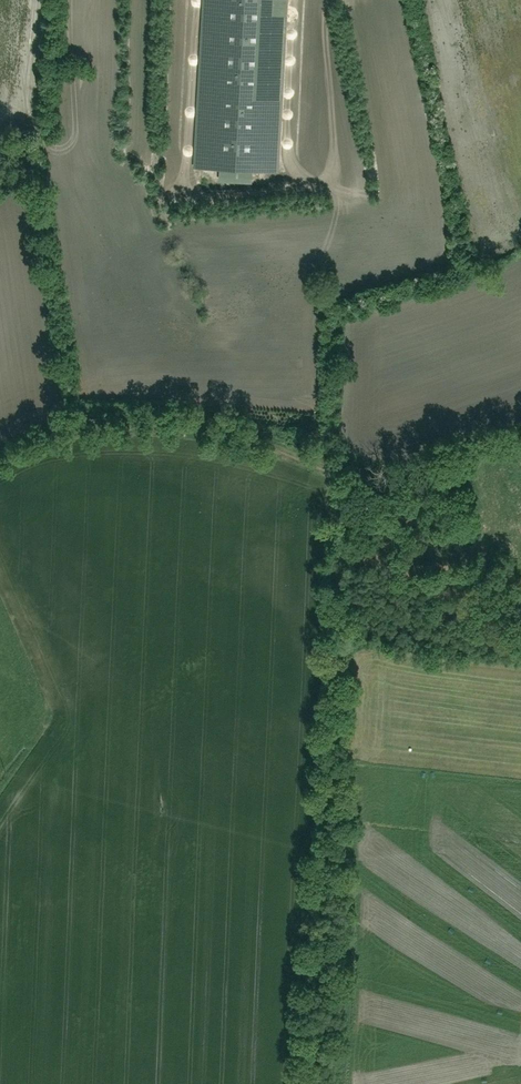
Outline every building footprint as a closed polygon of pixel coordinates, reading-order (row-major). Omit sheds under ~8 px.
[(212,166),(211,183),(250,185),(251,168),(277,169),(284,0),(201,0),(194,166),(212,166)]
